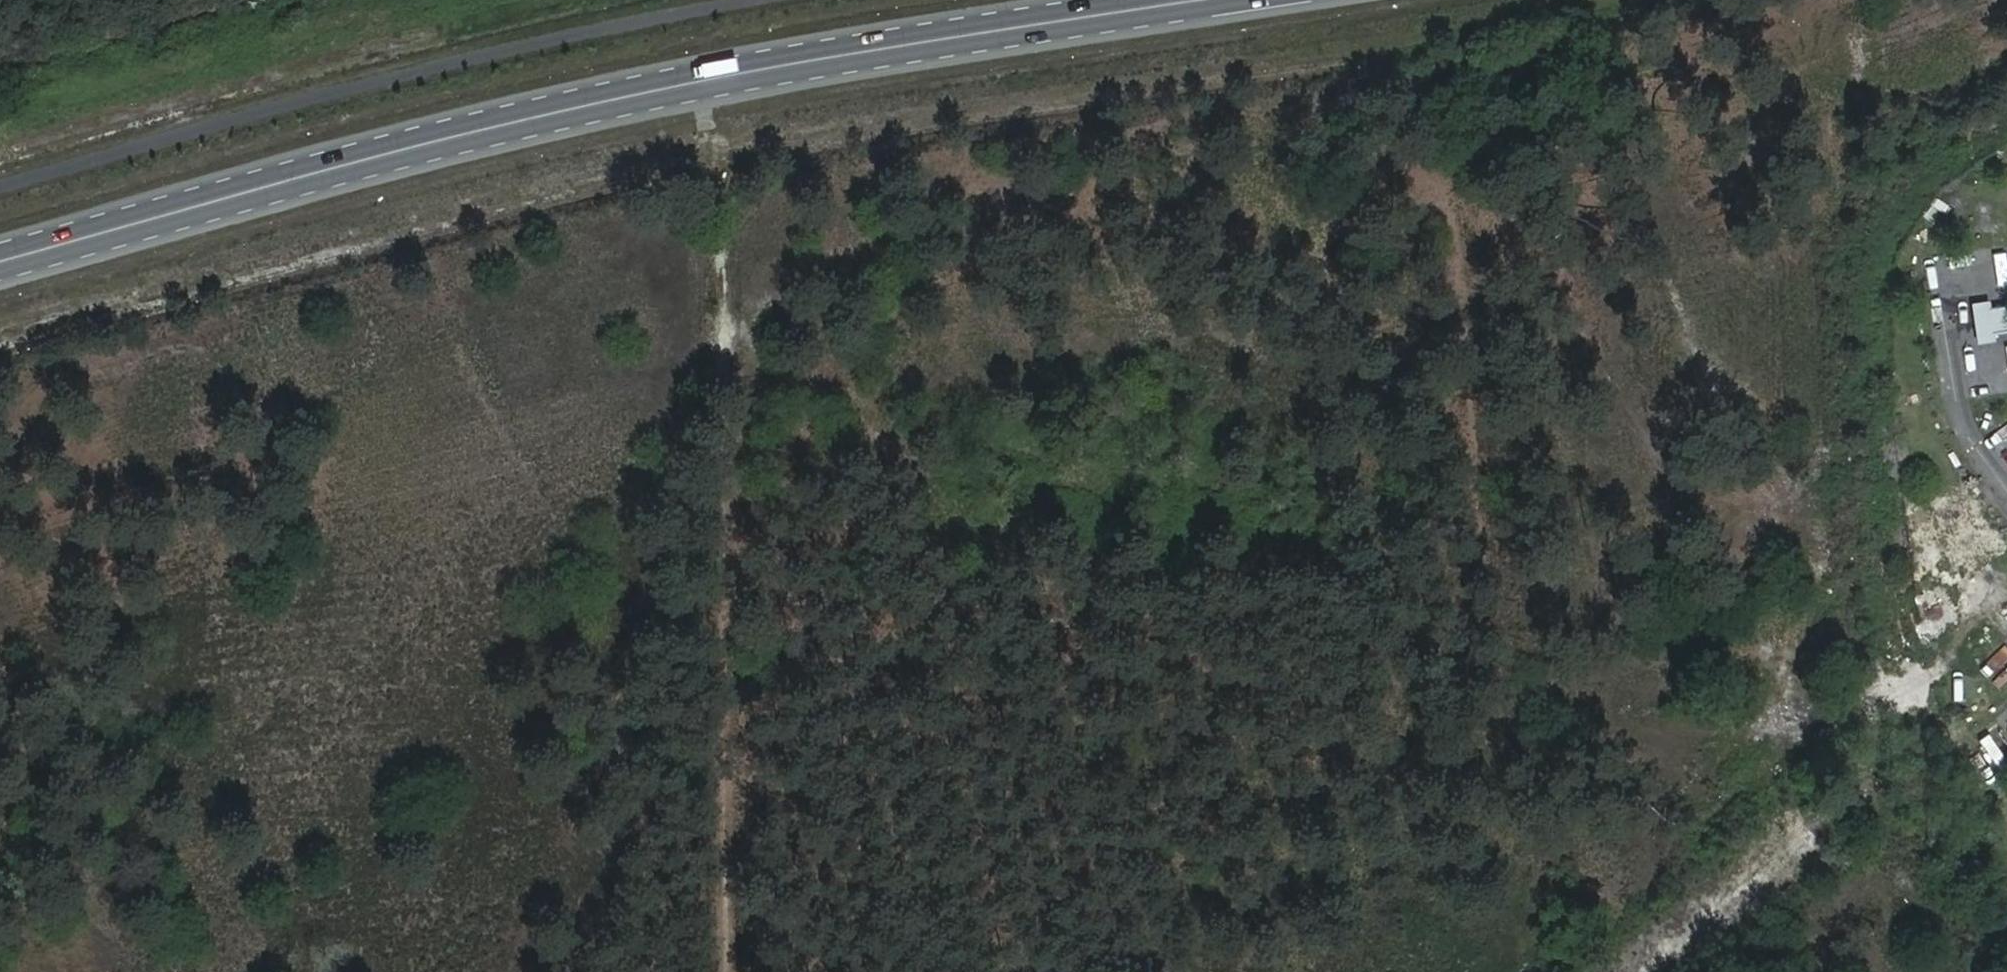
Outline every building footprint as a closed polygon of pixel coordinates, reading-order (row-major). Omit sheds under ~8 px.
[(1992,281),(1987,251),(1954,255),(1959,286),(1992,281)] [(1998,308),(1999,318),(1985,320),(1985,325),(2000,323),(2002,332),(2006,331),(2006,307),(1998,308)] [(1999,318),(1998,308),(1978,311),(1982,335),(2002,332),(2000,323),(1985,325),(1985,320),(1999,318)] [(1989,658),(1981,665),(1997,684),(2004,677),(1989,658)] [(1997,684),(1981,665),(1961,682),(1976,701),(1997,684)] [(2006,733),(2006,705),(1993,717),(2006,733)]
